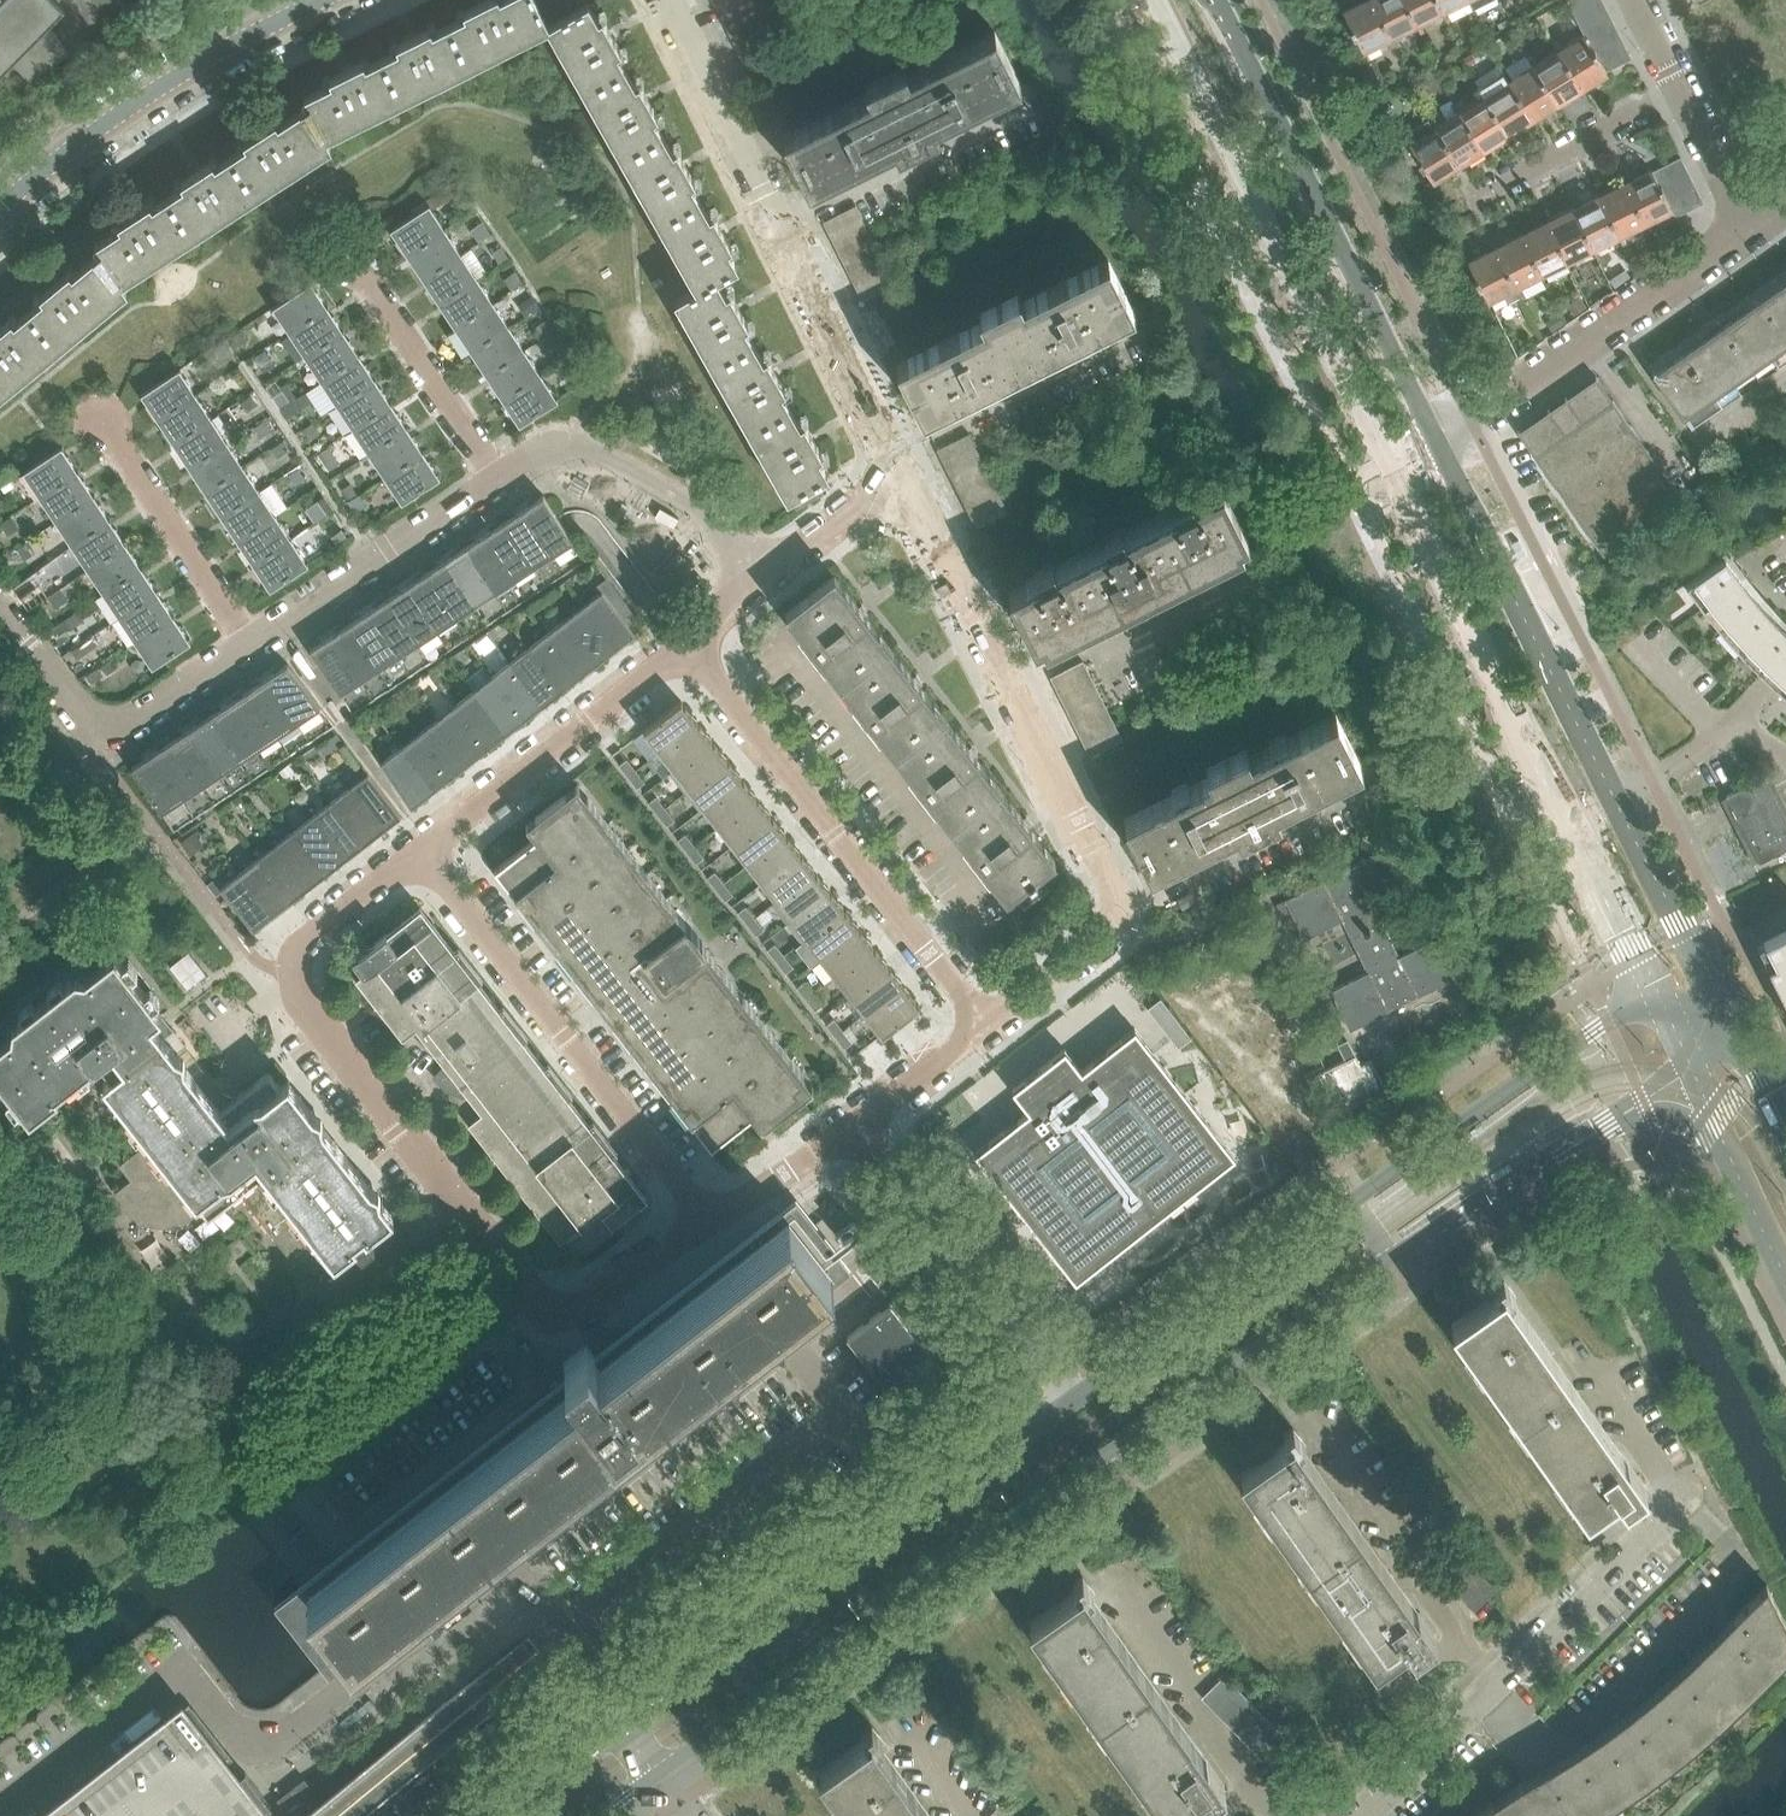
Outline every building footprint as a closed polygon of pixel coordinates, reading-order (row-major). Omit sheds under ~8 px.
[(12,62),(31,80),(69,53),(49,25),(65,9),(55,0),(0,0),(0,75),(12,62)] [(548,26),(547,24),(541,12),(536,0),(485,0),(464,11),(466,15),(450,23),(470,65),(548,26)] [(541,12),(562,0),(536,0),(541,12)] [(587,3),(585,0),(562,0),(541,12),(547,24),(587,3)] [(751,2),(756,0),(729,0),(718,5),(725,19),(752,5),(751,2)] [(1343,11),(1351,27),(1350,28),(1354,35),(1355,34),(1363,50),(1385,38),(1390,48),(1394,46),(1371,0),(1366,0),(1343,11)] [(1394,46),(1398,44),(1394,34),(1414,24),(1403,0),(1371,0),(1394,46)] [(1414,24),(1419,34),(1424,32),(1419,22),(1440,11),(1435,0),(1403,0),(1414,24)] [(1440,11),(1445,21),(1450,19),(1445,9),(1462,0),(1435,0),(1440,11)] [(1472,9),(1490,0),(1468,0),(1472,9)] [(1602,0),(1568,0),(1567,0),(1578,23),(1606,8),(1602,0)] [(621,50),(609,29),(602,17),(598,20),(588,3),(587,3),(547,24),(548,26),(585,90),(625,67),(616,52),(621,50)] [(731,31),(759,18),(752,5),(725,19),(731,31)] [(1584,37),(1613,22),(1606,8),(1578,23),(1583,35),(1584,37)] [(738,45),(765,31),(759,18),(731,31),(738,45)] [(1620,36),(1613,22),(1584,37),(1592,49),(1620,36)] [(404,98),(470,65),(450,23),(433,32),(431,27),(397,44),(399,49),(383,57),(404,98)] [(935,124),(1020,82),(994,29),(986,33),(909,72),(905,65),(865,85),(868,92),(783,135),(809,187),(893,145),(897,152),(939,132),(935,124)] [(745,58),(772,44),(765,31),(738,45),(745,58)] [(1592,49),(1584,37),(1583,35),(1562,49),(1556,39),(1551,42),(1557,51),(1581,88),(1607,72),(1606,71),(1592,49)] [(1631,58),(1620,36),(1592,49),(1606,71),(1631,58)] [(1496,40),(1488,44),(1492,51),(1500,47),(1496,40)] [(749,73),(781,57),(781,55),(778,56),(772,44),(745,58),(751,70),(748,71),(749,73)] [(1471,51),(1462,55),(1467,65),(1475,60),(1471,51)] [(1581,88),(1557,51),(1537,64),(1531,55),(1526,57),(1533,67),(1556,104),(1581,88)] [(326,137),(404,98),(383,57),(366,65),(364,61),(330,78),(332,82),(304,96),(307,103),(319,124),(326,137)] [(1456,75),(1449,65),(1435,73),(1442,84),(1456,75)] [(658,115),(640,83),(639,82),(635,85),(625,67),(585,90),(621,155),(661,132),(653,118),(658,115)] [(1556,104),(1533,67),(1513,79),(1507,70),(1502,73),(1508,82),(1531,119),(1556,104)] [(1531,119),(1508,82),(1502,73),(1477,88),(1483,97),(1502,124),(1508,134),(1531,119)] [(1502,124),(1483,97),(1464,109),(1458,100),(1453,103),(1459,112),(1467,124),(1483,149),(1508,134),(1502,124)] [(257,193),(330,145),(326,137),(319,124),(307,103),(301,107),(302,109),(278,124),(276,120),(244,141),(247,145),(232,154),(257,193)] [(1483,149),(1467,124),(1459,112),(1440,124),(1434,115),(1429,118),(1433,124),(1458,165),(1483,149)] [(1425,120),(1403,134),(1410,143),(1419,159),(1418,159),(1422,166),(1423,166),(1433,181),(1458,165),(1433,124),(1429,118),(1425,120)] [(695,181),(677,149),(676,148),(672,151),(661,132),(621,155),(658,220),(698,197),(690,183),(695,181)] [(194,234),(257,193),(232,154),(216,165),(213,161),(202,168),(181,181),(184,186),(169,195),(194,234)] [(1692,180),(1680,157),(1652,171),(1664,194),(1692,180)] [(1671,209),(1664,194),(1652,171),(1652,169),(1625,183),(1645,222),(1671,209)] [(1703,202),(1692,180),(1664,194),(1671,209),(1675,217),(1703,202)] [(1645,222),(1625,183),(1599,196),(1624,245),(1627,244),(1622,233),(1645,222)] [(122,281),(194,234),(169,195),(153,206),(150,202),(119,222),(122,227),(95,243),(99,250),(122,281)] [(1624,245),(1599,196),(1573,209),(1597,258),(1601,256),(1596,246),(1617,235),(1623,246),(1624,245)] [(732,246),(720,225),(713,213),(709,216),(698,197),(658,220),(696,287),(716,277),(737,265),(727,248),(732,246)] [(408,255),(446,229),(430,204),(391,230),(408,255)] [(860,220),(854,208),(856,207),(856,205),(823,222),(824,223),(826,222),(832,234),(860,220)] [(1597,258),(1573,209),(1547,222),(1571,271),(1575,269),(1570,259),(1591,249),(1596,259),(1597,258)] [(482,220),(469,228),(478,241),(490,233),(482,220)] [(839,247),(867,233),(860,220),(832,234),(839,247)] [(1571,271),(1547,222),(1522,234),(1541,273),(1565,261),(1570,271),(1571,271)] [(423,278),(462,253),(446,229),(408,255),(423,278)] [(845,259),(873,245),(867,233),(839,247),(845,259)] [(1541,273),(1522,234),(1500,245),(1519,284),(1541,273)] [(500,245),(491,251),(499,263),(508,257),(500,245)] [(852,273),(879,259),(873,245),(845,259),(852,273)] [(1524,294),(1519,284),(1500,245),(1468,261),(1476,277),(1475,278),(1479,285),(1480,284),(1488,300),(1503,293),(1508,302),(1524,294)] [(59,345),(127,289),(122,281),(99,250),(93,254),(95,256),(73,274),(70,270),(41,294),(44,298),(29,310),(59,345)] [(439,303),(478,277),(462,253),(423,278),(439,303)] [(1028,362),(1134,308),(1109,258),(1023,301),(1019,292),(998,303),(1028,362)] [(858,286),(886,272),(879,259),(852,273),(858,286)] [(1785,362),(1785,268),(1648,364),(1653,372),(1653,373),(1683,415),(1692,428),(1785,362)] [(522,282),(514,271),(503,278),(511,290),(522,282)] [(863,300),(895,284),(894,283),(892,284),(886,272),(858,286),(864,298),(862,299),(863,300)] [(455,328),(494,301),(478,277),(439,303),(455,328)] [(748,323),(736,302),(730,291),(725,293),(716,277),(696,287),(675,299),(713,364),(753,342),(744,326),(748,323)] [(289,332),(328,306),(312,282),(273,308),(289,332)] [(530,295),(517,304),(525,315),(538,306),(530,295)] [(1587,306),(1579,295),(1567,305),(1574,315),(1587,306)] [(471,352),(510,326),(494,301),(455,328),(471,352)] [(1028,362),(998,303),(978,313),(982,321),(897,364),(922,414),(1028,362)] [(305,356),(344,331),(328,306),(289,332),(305,356)] [(59,345),(29,310),(15,322),(12,318),(11,319),(0,328),(0,393),(1,393),(59,345)] [(1564,323),(1556,313),(1545,322),(1553,331),(1564,323)] [(553,329),(546,319),(535,326),(542,336),(553,329)] [(487,376),(526,350),(510,326),(471,352),(487,376)] [(239,330),(230,337),(237,346),(246,338),(239,330)] [(321,380),(360,355),(344,331),(305,356),(321,380)] [(785,389),(773,367),(767,356),(762,358),(753,342),(713,364),(750,430),(790,407),(781,391),(785,389)] [(569,353),(562,343),(551,350),(557,360),(569,353)] [(230,356),(222,344),(211,351),(219,363),(230,356)] [(272,360),(264,350),(253,357),(260,368),(272,360)] [(503,400),(542,374),(526,350),(487,376),(503,400)] [(337,405),(376,379),(360,355),(321,380),(337,405)] [(157,419),(196,393),(180,369),(141,394),(157,419)] [(579,372),(572,376),(577,384),(584,379),(579,372)] [(519,424),(558,399),(542,374),(503,400),(519,424)] [(353,429),(392,403),(376,379),(337,405),(353,429)] [(173,443),(212,417),(196,393),(157,419),(173,443)] [(250,394),(240,401),(247,410),(257,403),(250,394)] [(286,418),(303,406),(296,397),(280,408),(286,418)] [(1682,499),(1613,400),(1563,435),(1550,415),(1520,435),(1534,455),(1603,554),(1682,499)] [(369,453),(408,427),(392,403),(353,429),(369,453)] [(822,454),(810,433),(804,421),(799,423),(790,407),(750,430),(787,496),(789,495),(816,480),(827,473),(818,456),(822,454)] [(229,442),(212,417),(173,443),(189,467),(229,442)] [(263,419),(254,426),(262,437),(271,430),(263,419)] [(319,433),(311,423),(301,430),(308,441),(319,433)] [(384,477),(423,451),(408,427),(369,453),(384,477)] [(974,448),(968,436),(970,435),(969,433),(937,449),(938,451),(940,450),(946,462),(974,448)] [(284,439),(270,448),(276,458),(290,449),(284,439)] [(205,491),(244,465),(229,442),(189,467),(205,491)] [(40,496),(79,471),(63,446),(24,472),(40,496)] [(339,463),(328,446),(317,454),(328,470),(339,463)] [(953,475),(980,461),(974,448),(946,462),(953,475)] [(401,502),(440,476),(423,451),(384,477),(401,502)] [(959,488),(987,474),(980,461),(953,475),(959,488)] [(222,516),(260,490),(244,465),(205,491),(222,516)] [(297,468),(289,474),(296,483),(304,478),(297,468)] [(55,520),(94,494),(79,471),(40,496),(55,520)] [(965,501),(993,487),(987,474),(959,488),(965,501)] [(796,509),(824,493),(816,480),(789,495),(796,509)] [(358,493),(351,483),(341,489),(348,500),(358,493)] [(1247,536),(1222,485),(1207,492),(1205,488),(1190,496),(1189,493),(1171,502),(1172,505),(1148,517),(1175,572),(1247,536)] [(972,514),(1000,500),(993,487),(965,501),(972,514)] [(237,540),(276,514),(260,490),(222,516),(237,540)] [(72,544),(110,519),(94,494),(55,520),(72,544)] [(563,525),(557,516),(543,495),(523,508),(553,553),(534,566),(514,579),(495,591),(476,604),(456,617),(437,630),(417,643),(398,655),(379,668),(360,681),(340,694),(310,649),(303,654),(299,649),(296,651),(294,654),(294,657),(295,659),(288,664),(300,679),(321,706),(298,722),(278,735),(259,748),(239,760),(220,773),(201,786),(181,799),(162,812),(174,831),(586,559),(573,540),(569,534),(563,525)] [(366,506),(359,495),(349,502),(355,512),(366,506)] [(976,528),(1008,512),(1008,510),(1005,511),(1000,500),(972,514),(978,525),(975,526),(976,528)] [(553,553),(523,508),(504,521),(534,566),(553,553)] [(253,564),(292,538),(276,514),(237,540),(253,564)] [(11,516),(0,523),(8,535),(19,528),(11,516)] [(1175,572),(1148,517),(1122,530),(1121,527),(1103,536),(1104,539),(1079,552),(1106,606),(1175,572)] [(88,569),(127,543),(110,519),(72,544),(88,569)] [(534,566),(504,521),(485,534),(514,579),(534,566)] [(342,529),(331,536),(337,544),(347,537),(342,529)] [(514,579),(485,534),(465,547),(495,591),(514,579)] [(269,589),(308,563),(292,538),(253,564),(269,589)] [(36,552),(27,540),(16,548),(24,560),(36,552)] [(104,593),(143,568),(127,543),(88,569),(104,593)] [(495,591),(465,547),(446,559),(476,604),(495,591)] [(1106,606),(1079,552),(1053,564),(1052,561),(1034,571),(1037,578),(1009,592),(1034,643),(1042,638),(1106,606)] [(1703,607),(1746,574),(1741,567),(1736,571),(1724,555),(1685,583),(1703,607)] [(476,604),(446,559),(427,572),(456,617),(476,604)] [(50,575),(43,564),(32,572),(39,582),(50,575)] [(120,617),(158,592),(143,568),(104,593),(120,617)] [(456,617),(427,572),(408,585),(437,630),(456,617)] [(1750,606),(1758,599),(1746,585),(1752,581),(1746,574),(1703,607),(1722,630),(1750,606)] [(842,685),(890,646),(834,575),(786,613),(842,685)] [(637,617),(626,603),(606,577),(595,586),(600,592),(583,605),(616,648),(635,633),(628,624),(637,617)] [(437,630),(408,585),(388,598),(417,643),(437,630)] [(67,601),(59,588),(48,595),(55,608),(67,601)] [(135,641),(174,616),(158,592),(120,617),(135,641)] [(417,643),(388,598),(369,610),(398,655),(417,643)] [(1758,599),(1750,606),(1722,630),(1741,651),(1781,614),(1775,608),(1770,612),(1758,599)] [(616,648),(583,605),(565,620),(598,662),(616,648)] [(398,655),(369,610),(349,623),(379,668),(398,655)] [(1785,649),(1785,629),(1782,625),(1785,621),(1785,620),(1781,614),(1741,651),(1762,673),(1785,649)] [(152,666),(190,641),(191,641),(174,616),(135,641),(152,666)] [(598,662),(565,620),(547,634),(580,676),(598,662)] [(379,668),(349,623),(330,636),(360,681),(379,668)] [(500,637),(493,627),(486,632),(493,641),(500,637)] [(580,676),(547,634),(528,648),(561,691),(580,676)] [(360,681),(330,636),(310,649),(340,694),(360,681)] [(897,756),(945,717),(890,646),(842,685),(897,756)] [(561,691),(528,648),(510,662),(543,705),(561,691)] [(1762,673),(1775,685),(1783,692),(1785,695),(1785,649),(1762,673)] [(112,657),(100,665),(106,674),(118,666),(112,657)] [(1088,676),(1081,663),(1084,662),(1083,661),(1051,677),(1051,678),(1054,677),(1060,690),(1088,676)] [(543,705),(510,662),(491,677),(525,719),(543,705)] [(321,706),(300,679),(288,664),(268,677),(298,722),(321,706)] [(1067,703),(1094,689),(1088,676),(1060,690),(1067,703)] [(298,722),(268,677),(248,690),(278,735),(298,722)] [(525,719),(491,677),(474,690),(507,733),(525,719)] [(1073,715),(1100,701),(1094,689),(1067,703),(1073,715)] [(278,735),(248,690),(229,703),(259,748),(278,735)] [(507,733),(474,690),(455,705),(488,748),(507,733)] [(660,751),(698,722),(681,700),(644,730),(660,751)] [(1079,728),(1107,715),(1100,701),(1073,715),(1079,728)] [(259,748),(229,703),(209,715),(239,760),(259,748)] [(488,748),(455,705),(437,719),(470,762),(488,748)] [(1275,806),(1361,763),(1336,713),(1250,756),(1246,747),(1226,758),(1259,824),(1280,814),(1275,806)] [(239,760),(209,715),(190,728),(220,773),(239,760)] [(1086,742),(1114,728),(1107,715),(1079,728),(1086,742)] [(953,827),(1001,790),(945,717),(897,756),(953,827)] [(470,762),(437,719),(419,733),(452,776),(470,762)] [(674,768),(712,739),(698,722),(660,751),(674,768)] [(220,773),(190,728),(171,741),(201,786),(220,773)] [(1090,755),(1122,739),(1122,738),(1119,739),(1114,728),(1086,742),(1092,753),(1089,754),(1090,755)] [(452,776),(419,733),(401,747),(433,790),(452,776)] [(685,792),(728,760),(712,739),(674,768),(669,772),(685,792)] [(201,786),(171,741),(151,754),(181,799),(201,786)] [(433,790),(401,747),(382,762),(412,807),(433,790)] [(181,799),(151,754),(132,767),(162,812),(181,799)] [(1259,824),(1226,758),(1206,768),(1210,776),(1124,819),(1149,869),(1235,826),(1239,835),(1259,824)] [(636,770),(627,759),(619,765),(628,776),(636,770)] [(705,808),(742,778),(728,760),(685,792),(700,811),(705,808)] [(289,764),(280,771),(285,778),(295,771),(289,764)] [(645,782),(636,770),(628,776),(637,788),(645,782)] [(401,815),(368,773),(349,788),(382,830),(401,815)] [(1775,798),(1773,799),(1763,779),(1765,778),(1764,776),(1726,796),(1726,797),(1729,796),(1735,809),(1733,810),(1750,845),(1752,844),(1760,860),(1758,861),(1759,862),(1785,849),(1785,820),(1775,798)] [(757,797),(742,778),(705,808),(719,826),(757,797)] [(532,839),(495,868),(515,893),(535,919),(554,944),(574,969),(595,996),(603,989),(621,1012),(612,1019),(633,1045),(654,1072),(671,1094),(692,1122),(712,1147),(749,1118),(752,1115),(762,1127),(783,1111),(801,1097),(811,1089),(814,1087),(812,1085),(804,1075),(785,1050),(784,1049),(764,1023),(746,1000),(742,994),(726,975),(705,948),(705,946),(702,941),(692,928),(688,924),(686,923),(685,922),(669,902),(666,898),(647,873),(646,872),(627,847),(608,822),(588,796),(580,786),(578,784),(575,786),(565,794),(548,807),(526,824),(536,837),(532,839)] [(382,830),(349,788),(330,802),(363,845),(382,830)] [(1037,873),(1055,859),(1001,790),(953,827),(1006,896),(1012,892),(1037,873)] [(665,808),(656,796),(648,802),(657,814),(665,808)] [(734,845),(772,816),(757,797),(719,826),(734,845)] [(363,845),(330,802),(312,816),(345,859),(363,845)] [(674,819),(665,808),(657,814),(666,826),(674,819)] [(345,859),(312,816),(294,830),(327,873),(345,859)] [(749,864),(786,835),(772,816),(734,845),(749,864)] [(327,873),(294,830),(276,845),(309,887),(327,873)] [(195,831),(180,841),(190,855),(205,845),(195,831)] [(695,845),(686,834),(678,840),(687,852),(695,845)] [(763,882),(800,853),(786,835),(749,864),(763,882)] [(309,887),(276,845),(257,859),(290,901),(309,887)] [(704,857),(695,845),(687,852),(696,863),(704,857)] [(777,900),(814,871),(800,853),(763,882),(777,900)] [(290,901),(257,859),(239,873),(272,915),(290,901)] [(724,883),(715,871),(707,878),(716,889),(724,883)] [(787,923),(829,890),(814,871),(777,900),(772,903),(787,923)] [(272,915),(239,873),(221,887),(254,930),(272,915)] [(1050,889),(1049,888),(1037,873),(1012,892),(1024,908),(1023,908),(1024,909),(1050,889)] [(733,895),(724,883),(716,889),(725,901),(733,895)] [(807,939),(845,909),(829,890),(787,923),(803,942),(807,939)] [(1177,899),(1182,908),(1196,901),(1192,891),(1177,899)] [(544,1065),(523,1038),(528,1035),(503,1004),(499,1007),(478,980),(482,977),(458,946),(454,949),(421,906),(387,933),(352,959),(363,974),(356,980),(403,1040),(416,1030),(449,1072),(442,1077),(452,1090),(459,1085),(481,1114),(468,1124),(560,1242),(568,1236),(579,1250),(613,1224),(603,1210),(636,1183),(613,1154),(617,1150),(593,1120),(589,1123),(569,1096),(572,1093),(548,1062),(544,1065)] [(755,918),(746,906),(738,912),(747,924),(755,918)] [(822,957),(859,928),(845,909),(807,939),(822,957)] [(764,929),(755,918),(747,924),(756,935),(764,929)] [(836,975),(873,946),(859,928),(822,957),(836,975)] [(784,955),(775,944),(767,950),(776,961),(784,955)] [(851,994),(888,965),(873,946),(836,975),(851,994)] [(323,1124),(321,1116),(313,1112),(289,1080),(281,1086),(269,1071),(220,1109),(186,1065),(184,1056),(176,1052),(162,1035),(146,1049),(136,1036),(162,1015),(115,953),(87,975),(83,969),(6,1029),(10,1035),(0,1043),(0,1079),(30,1118),(59,1095),(57,1093),(100,1059),(112,1075),(106,1080),(103,1081),(149,1141),(119,1164),(131,1179),(115,1192),(139,1223),(178,1228),(202,1209),(209,1217),(240,1193),(309,1282),(356,1245),(362,1254),(375,1244),(368,1235),(394,1215),(381,1199),(379,1190),(371,1186),(323,1124)] [(206,975),(190,954),(170,969),(187,990),(206,975)] [(793,967),(784,955),(776,961),(785,973),(793,967)] [(1770,968),(1785,1001),(1785,960),(1770,968)] [(865,1013),(903,984),(888,965),(851,994),(865,1013)] [(814,993),(805,981),(797,987),(806,999),(814,993)] [(882,1034),(919,1005),(903,984),(865,1013),(882,1034)] [(823,1004),(814,993),(806,999),(815,1010),(823,1004)] [(1160,999),(1148,1009),(1179,1048),(1191,1038),(1160,999)] [(843,1030),(834,1019),(826,1025),(835,1036),(843,1030)] [(852,1042),(843,1030),(835,1036),(844,1048),(852,1042)] [(1035,1124),(976,1170),(1074,1296),(1234,1171),(1136,1045),(1076,1092),(1052,1061),(1011,1093),(1035,1124)] [(958,1166),(946,1176),(970,1207),(983,1197),(958,1166)] [(410,1611),(851,1268),(796,1198),(623,1333),(618,1337),(618,1338),(596,1355),(588,1344),(564,1362),(572,1372),(560,1382),(357,1539),(328,1563),(308,1578),(304,1581),(275,1604),(325,1668),(329,1674),(363,1648),(380,1635),(410,1611)] [(1626,1462),(1570,1383),(1507,1294),(1503,1287),(1452,1323),(1585,1512),(1605,1498),(1613,1509),(1645,1487),(1627,1461),(1626,1462)] [(935,1360),(907,1323),(891,1302),(847,1336),(858,1350),(859,1350),(893,1394),(892,1394),(900,1404),(944,1370),(936,1360),(935,1360)] [(1416,1611),(1368,1543),(1293,1436),(1242,1472),(1375,1660),(1394,1646),(1403,1658),(1434,1635),(1417,1610),(1416,1611)] [(1453,1589),(1476,1567),(1465,1557),(1443,1579),(1453,1589)] [(1463,1599),(1486,1578),(1476,1567),(1453,1589),(1463,1599)] [(1474,1610),(1496,1588),(1486,1578),(1463,1599),(1474,1610)] [(1723,1720),(1785,1661),(1785,1623),(1766,1583),(1733,1616),(1701,1648),(1677,1671),(1653,1693),(1627,1713),(1601,1733),(1573,1751),(1522,1782),(1539,1810),(1543,1815),(1594,1815),(1599,1813),(1635,1790),(1669,1765),(1697,1742),(1723,1720)] [(1205,1759),(1090,1595),(1082,1584),(1031,1621),(1164,1809),(1184,1795),(1192,1807),(1223,1785),(1224,1784),(1206,1759),(1205,1759)] [(1214,1709),(1236,1687),(1224,1675),(1202,1697),(1214,1709)] [(1224,1719),(1246,1697),(1236,1687),(1214,1709),(1224,1719)] [(1233,1729),(1256,1707),(1246,1697),(1224,1719),(1233,1729)] [(1244,1739),(1266,1717),(1256,1707),(1233,1729),(1244,1739)] [(262,1815),(263,1814),(261,1811),(260,1812),(240,1787),(235,1780),(237,1779),(235,1777),(234,1778),(209,1746),(210,1745),(208,1743),(207,1744),(182,1712),(183,1711),(182,1709),(179,1710),(147,1735),(146,1736),(145,1737),(146,1738),(114,1763),(113,1762),(112,1763),(111,1764),(112,1765),(80,1789),(79,1788),(78,1789),(77,1790),(78,1791),(45,1815),(44,1815),(263,1815),(262,1815)] [(1254,1750),(1276,1728),(1266,1717),(1244,1739),(1254,1750)] [(1263,1759),(1285,1737),(1276,1728),(1254,1750),(1263,1759)] [(879,1745),(871,1733),(867,1736),(863,1731),(862,1732),(866,1737),(821,1769),(853,1815),(930,1815),(879,1745)] [(436,1732),(428,1740),(439,1754),(448,1747),(436,1732)] [(415,1805),(442,1784),(428,1767),(402,1788),(415,1805)] [(352,1811),(379,1790),(366,1773),(339,1794),(352,1811)] [(291,1815),(318,1795),(304,1778),(278,1799),(291,1815)] [(1539,1810),(1522,1782),(1504,1794),(1509,1801),(1497,1809),(1492,1801),(1480,1810),(1475,1814),(1476,1815),(1543,1815),(1539,1810)]
